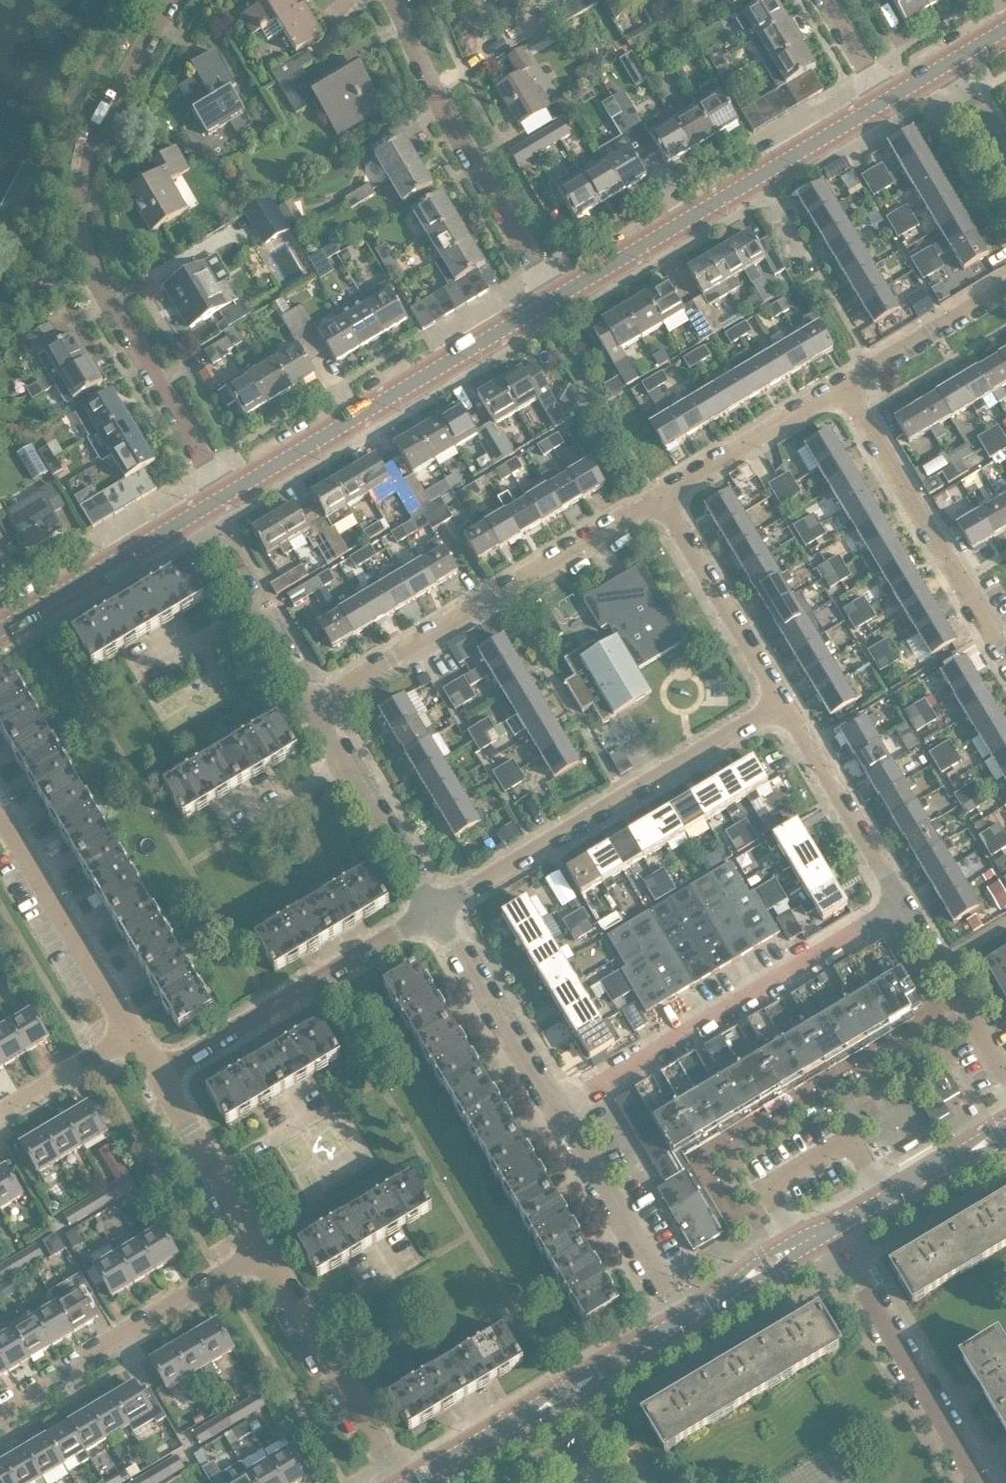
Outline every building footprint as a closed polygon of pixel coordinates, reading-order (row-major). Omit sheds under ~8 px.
[(284,30),(296,51),(324,35),(305,2),(308,0),(273,0),(268,3),(266,0),(265,0),(240,15),(252,34),(261,28),(268,39),(284,30)] [(515,18),(542,2),(541,0),(504,0),(515,18)] [(594,3),(593,0),(572,0),(539,20),(547,32),(594,3)] [(616,19),(633,2),(632,0),(604,0),(616,19)] [(694,2),(692,0),(678,0),(683,9),(694,2)] [(757,36),(787,19),(776,0),(764,0),(760,3),(758,0),(757,0),(750,4),(752,7),(743,13),(736,17),(750,41),(757,36)] [(929,7),(924,0),(892,0),(905,21),(929,7)] [(757,36),(771,60),(801,42),(795,33),(799,30),(790,16),(787,19),(757,36)] [(771,60),(763,65),(777,88),(786,84),(787,83),(799,76),(811,96),(822,89),(810,69),(815,66),(801,42),(771,60)] [(713,64),(718,61),(717,59),(722,56),(715,45),(705,51),(713,64)] [(279,79),(313,59),(307,48),(272,68),(279,79)] [(552,120),(571,109),(564,96),(550,105),(538,86),(534,88),(523,71),(532,66),(521,48),(507,56),(517,73),(505,80),(506,82),(498,87),(504,97),(503,98),(518,124),(544,108),(552,120)] [(226,90),(228,89),(235,85),(214,50),(191,64),(197,75),(178,86),(207,134),(244,111),(243,110),(241,111),(233,98),(231,99),(226,90)] [(722,80),(729,76),(726,71),(730,69),(722,56),(717,59),(718,61),(713,64),(722,80)] [(337,133),(381,107),(355,63),(313,88),(301,68),(277,82),(295,112),(318,99),(337,133)] [(680,65),(674,68),(680,79),(686,75),(680,65)] [(729,92),(739,85),(732,73),(729,76),(722,80),(729,92)] [(811,96),(799,76),(787,83),(799,103),(811,96)] [(714,135),(738,121),(714,81),(690,96),(696,106),(714,135)] [(799,103),(787,83),(786,84),(777,88),(775,89),(788,110),(799,103)] [(776,117),(788,110),(775,89),(764,96),(776,117)] [(765,124),(776,117),(764,96),(752,103),(765,124)] [(618,107),(621,112),(622,112),(636,136),(648,156),(658,150),(667,164),(690,150),(673,120),(667,110),(643,124),(632,106),(630,107),(627,101),(618,107)] [(752,103),(740,110),(753,131),(765,124),(752,103)] [(690,150),(714,135),(696,106),(673,120),(690,150)] [(621,112),(611,118),(621,135),(597,150),(604,161),(605,161),(622,190),(646,176),(638,162),(648,156),(636,136),(622,112),(621,112)] [(562,119),(551,125),(559,139),(570,133),(562,119)] [(551,125),(527,139),(535,153),(559,139),(551,125)] [(889,143),(901,164),(925,150),(913,129),(889,143)] [(418,160),(404,136),(374,154),(389,178),(418,160)] [(153,230),(188,210),(170,180),(189,169),(175,146),(152,159),(159,171),(129,189),(153,230)] [(901,164),(913,185),(938,171),(925,150),(901,164)] [(432,184),(418,160),(389,178),(403,202),(432,184)] [(581,175),(599,204),(622,190),(605,161),(604,161),(581,175)] [(878,179),(888,172),(882,162),(872,168),(878,179)] [(568,175),(554,183),(575,219),(599,204),(581,175),(575,166),(566,172),(568,175)] [(867,185),(878,179),(872,168),(861,174),(867,185)] [(938,171),(913,185),(926,206),(950,192),(938,171)] [(884,189),(894,183),(888,172),(878,179),(884,189)] [(873,195),(884,189),(878,179),(867,185),(873,195)] [(361,201),(375,193),(369,183),(358,189),(361,194),(358,196),(361,201)] [(811,218),(835,204),(823,183),(798,197),(811,218)] [(350,208),(361,201),(358,196),(361,194),(358,189),(343,198),(350,208)] [(456,216),(442,192),(412,210),(427,234),(456,216)] [(926,206),(938,227),(963,213),(950,192),(926,206)] [(269,240),(289,228),(270,197),(250,210),(256,219),(269,240)] [(835,204),(811,218),(823,239),(848,225),(835,204)] [(907,220),(913,216),(906,204),(895,211),(901,220),(906,217),(907,220)] [(891,226),(901,220),(895,211),(886,216),(891,226)] [(938,227),(951,248),(975,234),(963,213),(938,227)] [(427,234),(441,257),(470,240),(456,216),(427,234)] [(919,225),(913,216),(907,220),(906,217),(901,220),(907,231),(919,225)] [(898,237),(907,231),(901,220),(891,226),(898,237)] [(848,225),(823,239),(836,260),(860,245),(848,225)] [(756,242),(750,232),(729,244),(744,270),(755,289),(765,284),(753,265),(765,258),(774,274),(785,268),(766,236),(756,242)] [(988,254),(975,234),(951,248),(942,253),(948,263),(957,258),(963,269),(988,254)] [(449,285),(454,282),(465,275),(476,268),(484,264),(470,240),(441,257),(435,261),(448,284),(449,285)] [(387,260),(393,256),(385,243),(375,249),(381,260),(385,257),(387,260)] [(733,277),(744,270),(729,244),(708,257),(729,292),(739,287),(733,277)] [(860,245),(836,260),(848,281),(873,266),(860,245)] [(927,263),(937,256),(931,246),(920,252),(927,263)] [(916,269),(927,263),(920,252),(910,258),(916,269)] [(216,255),(203,263),(216,285),(225,280),(229,278),(216,255)] [(399,266),(393,256),(387,260),(385,257),(381,260),(389,273),(399,266)] [(933,272),(943,266),(937,256),(927,263),(933,272)] [(692,300),(712,333),(722,327),(709,305),(729,292),(708,257),(687,269),(704,298),(694,304),(692,300)] [(192,267),(164,283),(190,326),(218,309),(224,319),(228,325),(250,312),(240,296),(236,299),(225,280),(216,285),(203,263),(202,261),(195,265),(194,262),(190,264),(192,267)] [(922,279),(933,272),(927,263),(916,269),(922,279)] [(873,266),(848,281),(861,302),(885,287),(873,266)] [(489,289),(476,268),(465,275),(478,295),(489,289)] [(467,302),(478,295),(465,275),(454,282),(467,302)] [(394,289),(388,278),(360,294),(366,304),(383,333),(407,319),(390,291),(394,289)] [(712,333),(692,300),(682,306),(667,281),(645,294),(663,323),(684,311),(701,340),(712,333)] [(455,309),(467,302),(454,282),(449,285),(448,284),(443,288),(455,309)] [(873,323),(898,308),(885,287),(861,302),(873,323)] [(444,315),(455,309),(443,288),(432,294),(444,315)] [(753,309),(763,303),(757,292),(747,299),(753,309)] [(383,333),(366,304),(360,294),(337,308),(342,318),(360,347),(383,333)] [(433,322),(444,315),(432,294),(421,301),(433,322)] [(641,336),(663,323),(645,294),(623,307),(641,336)] [(782,312),(792,306),(786,296),(776,302),(782,312)] [(421,301),(410,308),(422,329),(433,322),(421,301)] [(772,318),(782,312),(776,302),(766,308),(772,318)] [(317,354),(328,348),(336,361),(360,347),(342,318),(318,332),(302,304),(291,310),(317,354)] [(623,307),(592,325),(627,384),(637,378),(620,349),(641,336),(623,307)] [(307,360),(317,354),(291,310),(281,316),(298,344),(274,358),(292,388),(315,374),(307,360)] [(797,336),(811,360),(832,348),(813,315),(801,323),(805,331),(797,336)] [(224,319),(216,324),(220,332),(229,327),(228,325),(224,319)] [(741,337),(751,331),(745,320),(735,326),(741,337)] [(44,368),(47,373),(49,372),(52,378),(58,374),(59,375),(88,357),(74,333),(61,341),(50,322),(26,336),(38,355),(46,367),(44,368)] [(227,336),(226,336),(230,342),(233,340),(237,346),(242,343),(232,325),(224,330),(227,336)] [(730,343),(741,337),(735,326),(724,333),(730,343)] [(811,360),(797,336),(792,328),(784,333),(788,341),(776,348),(790,372),(811,360)] [(228,352),(237,346),(233,340),(230,342),(226,336),(204,349),(212,363),(228,353),(228,352)] [(699,361),(710,355),(703,345),(693,351),(699,361)] [(776,348),(755,361),(769,385),(790,372),(776,348)] [(658,365),(669,359),(663,349),(652,355),(658,365)] [(689,368),(699,361),(693,351),(683,357),(689,368)] [(268,402),(292,388),(274,358),(271,354),(248,368),(250,373),(268,402)] [(992,391),(998,401),(1005,397),(1005,396),(1000,386),(1005,383),(1005,367),(998,354),(978,367),(992,391)] [(102,381),(88,357),(59,375),(73,399),(102,381)] [(749,397),(769,385),(755,361),(734,373),(749,397)] [(548,392),(531,362),(499,381),(517,410),(536,399),(540,405),(542,404),(555,427),(572,417),(568,411),(562,414),(548,392)] [(209,387),(219,382),(212,365),(201,370),(209,387)] [(957,379),(971,404),(976,411),(984,407),(979,399),(992,391),(978,367),(957,379)] [(224,382),(244,416),(268,402),(250,373),(248,368),(224,382)] [(658,386),(668,380),(662,370),(651,376),(658,386)] [(56,384),(52,378),(49,372),(47,373),(38,379),(42,385),(39,386),(43,392),(56,384)] [(734,373),(713,385),(728,410),(749,397),(734,373)] [(647,392),(658,386),(651,376),(641,382),(647,392)] [(32,398),(43,392),(39,386),(42,385),(38,379),(25,386),(32,398)] [(957,379),(936,392),(951,416),(971,404),(957,379)] [(477,394),(493,420),(483,425),(503,458),(512,452),(495,423),(517,410),(499,381),(477,394)] [(707,422),(728,410),(713,385),(692,398),(707,422)] [(83,407),(75,412),(89,434),(96,430),(97,431),(126,413),(112,390),(82,407),(83,407)] [(671,410),(686,435),(707,422),(692,398),(688,390),(679,396),(684,403),(671,410)] [(915,404),(930,429),(936,439),(944,434),(938,424),(951,416),(936,392),(915,404)] [(686,435),(671,410),(667,403),(658,408),(663,415),(650,423),(665,447),(686,435)] [(503,458),(483,425),(475,430),(460,404),(438,417),(456,447),(476,435),(493,464),(503,458)] [(894,417),(908,442),(930,429),(915,404),(894,417)] [(126,413),(97,431),(111,455),(140,437),(126,413)] [(438,417),(416,430),(434,460),(456,447),(438,417)] [(521,418),(511,425),(524,444),(534,437),(521,418)] [(983,447),(991,442),(994,447),(998,445),(1001,450),(1005,447),(1005,439),(997,424),(977,437),(983,447)] [(434,460),(416,430),(395,443),(412,473),(434,460)] [(806,446),(818,467),(842,452),(830,431),(806,446)] [(563,442),(557,432),(547,438),(554,448),(563,442)] [(122,479),(135,500),(156,487),(144,467),(155,461),(140,437),(111,455),(125,478),(122,479)] [(543,455),(554,448),(547,438),(537,444),(543,455)] [(983,447),(989,457),(991,456),(1000,451),(1001,450),(998,445),(994,447),(991,442),(983,447)] [(962,460),(973,453),(966,443),(946,455),(947,456),(950,461),(947,463),(950,467),(962,460)] [(46,464),(50,461),(49,458),(54,455),(48,444),(37,450),(46,464)] [(950,467),(947,463),(950,461),(947,456),(946,455),(944,451),(914,469),(923,483),(937,475),(942,472),(950,467)] [(996,464),(1004,459),(1000,451),(991,456),(996,464)] [(855,473),(842,452),(818,467),(831,487),(855,473)] [(52,474),(62,468),(54,455),(49,458),(50,461),(46,464),(52,474)] [(375,455),(354,468),(368,492),(390,480),(375,455)] [(512,473),(522,467),(516,457),(505,463),(512,473)] [(589,460),(568,472),(582,496),(603,484),(589,460)] [(958,476),(968,470),(962,460),(950,467),(953,472),(955,471),(958,476)] [(501,479),(512,473),(505,463),(495,469),(501,479)] [(953,472),(950,467),(942,472),(948,482),(958,476),(955,471),(953,472)] [(347,505),(368,492),(354,468),(333,480),(347,505)] [(562,509),(582,496),(568,472),(556,479),(550,469),(541,474),(542,476),(547,484),(562,509)] [(785,487),(795,481),(789,471),(778,477),(785,487)] [(464,487),(465,487),(456,472),(446,478),(453,491),(463,485),(464,487)] [(419,508),(429,502),(413,473),(402,479),(419,508)] [(831,487),(843,508),(867,494),(855,473),(831,487)] [(929,493),(943,485),(937,475),(923,483),(929,493)] [(774,493),(785,487),(778,477),(768,483),(774,493)] [(114,513),(135,500),(122,479),(101,492),(114,513)] [(409,514),(419,508),(402,479),(392,485),(409,514)] [(333,480),(311,493),(317,502),(309,507),(338,557),(348,551),(333,526),(353,514),(347,505),(333,480)] [(791,497),(801,491),(795,481),(785,487),(791,497)] [(465,487),(464,487),(471,498),(480,492),(474,482),(465,487)] [(8,510),(29,545),(61,526),(52,511),(63,505),(50,483),(35,492),(36,494),(8,510)] [(541,521),(562,509),(547,484),(535,492),(530,484),(522,489),(526,497),(541,521)] [(460,504),(471,498),(464,487),(463,485),(453,491),(455,493),(454,494),(460,504)] [(737,487),(705,506),(718,526),(742,512),(735,499),(742,495),(737,487)] [(780,504),(791,497),(785,487),(774,493),(780,504)] [(498,497),(506,509),(520,534),(541,521),(526,497),(515,504),(508,491),(498,497)] [(90,498),(103,519),(114,513),(101,492),(90,498)] [(880,515),(867,494),(843,508),(850,520),(843,525),(848,533),(855,529),(880,515)] [(442,523),(452,516),(440,496),(430,502),(442,523)] [(92,526),(103,519),(90,498),(80,505),(92,526)] [(979,511),(994,535),(1005,528),(1005,508),(1000,498),(979,511)] [(431,529),(442,523),(430,502),(419,508),(431,529)] [(301,535),(303,538),(311,534),(328,563),(338,557),(309,507),(300,512),(294,503),(273,516),(293,549),(289,542),(301,535)] [(500,546),(520,534),(506,509),(485,522),(500,546)] [(957,524),(972,548),(994,535),(979,511),(957,524)] [(755,533),(742,512),(718,526),(730,547),(755,533)] [(814,527),(820,523),(814,512),(803,518),(809,528),(813,526),(814,527)] [(868,550),(892,536),(880,515),(855,529),(868,550)] [(284,554),(293,549),(273,516),(252,529),(267,553),(279,546),(284,554)] [(799,535),(809,528),(803,518),(793,525),(799,535)] [(417,529),(411,519),(401,525),(407,535),(417,529)] [(368,539),(385,529),(380,520),(363,531),(368,539)] [(478,559),(500,546),(485,522),(471,530),(467,523),(459,528),(478,559)] [(826,533),(820,523),(814,527),(813,526),(809,528),(816,539),(826,533)] [(397,542),(407,535),(401,525),(390,532),(397,542)] [(762,528),(755,533),(730,547),(743,568),(767,554),(760,541),(767,537),(762,528)] [(805,545),(816,539),(809,528),(799,535),(805,545)] [(892,536),(868,550),(860,555),(873,575),(880,571),(905,556),(892,536)] [(422,560),(436,584),(457,571),(436,537),(427,542),(433,553),(422,560)] [(370,544),(360,550),(366,560),(376,554),(370,544)] [(349,556),(355,567),(366,560),(360,550),(349,556)] [(767,554),(743,568),(755,589),(780,574),(767,554)] [(834,570),(845,564),(838,554),(828,560),(834,570)] [(917,577),(905,556),(880,571),(888,583),(880,588),(885,596),(893,592),(917,577)] [(415,596),(436,584),(422,560),(401,572),(415,596)] [(825,578),(829,576),(828,574),(834,570),(828,560),(818,566),(825,578)] [(636,669),(687,638),(642,562),(583,598),(601,628),(609,624),(617,638),(599,649),(593,640),(563,658),(574,675),(564,681),(582,711),(591,705),(602,723),(651,693),(636,669)] [(149,631),(174,616),(206,597),(186,563),(171,572),(173,574),(164,579),(163,577),(129,597),(149,631)] [(276,593),(277,593),(308,574),(302,564),(270,583),(276,593)] [(395,609),(415,596),(401,572),(396,564),(388,569),(392,577),(380,584),(395,609)] [(840,580),(851,574),(845,564),(834,570),(840,580)] [(324,585),(334,579),(328,569),(318,575),(324,585)] [(787,570),(780,574),(755,589),(768,610),(792,595),(785,583),(792,578),(787,570)] [(830,587),(840,580),(834,570),(828,574),(829,576),(825,578),(830,587)] [(293,604),(314,592),(324,585),(318,575),(287,594),(293,604)] [(395,609),(380,584),(376,577),(368,582),(372,589),(359,597),(374,621),(395,609)] [(905,613),(930,598),(917,577),(893,592),(905,613)] [(800,591),(792,595),(768,610),(780,631),(812,612),(800,591)] [(859,612),(869,605),(863,595),(853,601),(859,612)] [(149,631),(129,597),(95,618),(96,620),(88,625),(86,623),(72,631),(92,665),(149,631)] [(353,634),(374,621),(359,597),(339,609),(353,634)] [(942,619),(930,598),(905,613),(913,625),(905,630),(910,638),(918,634),(942,619)] [(850,620),(854,618),(852,616),(859,612),(853,601),(843,608),(850,620)] [(353,634),(339,609),(334,602),(325,607),(330,614),(317,622),(332,646),(353,634)] [(545,603),(534,609),(552,638),(562,632),(545,603)] [(865,622),(876,616),(869,605),(859,612),(865,622)] [(810,625),(817,620),(812,612),(780,631),(793,652),(817,637),(810,625)] [(855,628),(865,622),(859,612),(852,616),(854,618),(850,620),(855,628)] [(955,640),(942,619),(918,634),(930,654),(955,640)] [(825,633),(817,637),(793,652),(805,672),(830,658),(822,645),(830,641),(825,633)] [(503,636),(479,651),(491,672),(516,657),(503,636)] [(884,653),(894,647),(888,637),(878,643),(884,653)] [(875,661),(879,659),(878,657),(884,653),(878,643),(868,649),(875,661)] [(890,664),(901,657),(894,647),(884,653),(890,664)] [(880,670),(890,664),(884,653),(878,657),(879,659),(875,661),(880,670)] [(528,678),(516,657),(491,672),(504,692),(528,678)] [(830,658),(805,672),(818,693),(842,679),(830,658)] [(946,698),(954,694),(978,679),(966,658),(941,673),(949,685),(941,690),(946,698)] [(10,746),(43,726),(29,702),(27,703),(22,695),(24,694),(9,669),(0,674),(0,729),(2,733),(10,746)] [(862,695),(849,674),(842,679),(818,693),(830,714),(862,695)] [(459,692),(469,686),(463,675),(453,682),(459,692)] [(509,718),(516,713),(541,698),(528,678),(504,692),(511,705),(504,709),(509,718)] [(954,694),(966,714),(990,700),(978,679),(954,694)] [(449,698),(459,692),(453,682),(442,688),(449,698)] [(465,702),(475,696),(469,686),(459,692),(465,702)] [(455,708),(459,706),(465,702),(459,692),(449,698),(455,708)] [(417,716),(404,696),(380,710),(392,731),(417,716)] [(516,713),(529,734),(553,719),(541,698),(516,713)] [(920,714),(930,708),(924,698),(914,704),(920,714)] [(966,714),(978,735),(1003,720),(990,700),(966,714)] [(916,720),(921,716),(920,714),(914,704),(903,710),(909,719),(914,716),(916,720)] [(926,725),(936,718),(930,708),(920,714),(921,716),(926,725)] [(847,720),(851,726),(869,716),(865,709),(847,720)] [(874,713),(841,733),(854,753),(878,739),(872,729),(878,720),(874,713)] [(220,750),(240,784),(297,749),(277,716),(263,725),(264,727),(255,732),(254,730),(220,750)] [(424,729),(417,716),(392,731),(405,752),(429,737),(437,733),(432,725),(424,729)] [(926,725),(921,716),(916,720),(914,716),(909,719),(916,731),(926,725)] [(484,733),(494,727),(488,717),(478,723),(484,733)] [(565,740),(553,719),(529,734),(536,746),(528,751),(533,759),(541,755),(565,740)] [(991,756),(1005,747),(1005,726),(1003,720),(978,735),(991,756)] [(474,739),(484,733),(478,723),(467,729),(474,739)] [(36,790),(43,802),(77,782),(43,726),(10,746),(17,758),(24,770),(25,771),(29,777),(29,778),(36,790)] [(490,744),(500,737),(494,727),(484,733),(490,744)] [(480,750),(484,747),(490,744),(484,733),(474,739),(480,750)] [(417,772),(441,758),(429,737),(405,752),(417,772)] [(854,753),(866,774),(890,759),(878,739),(854,753)] [(944,755),(955,750),(949,739),(938,745),(944,755)] [(554,776),(578,762),(565,740),(541,755),(554,776)] [(935,764),(940,761),(939,759),(944,755),(938,745),(928,752),(935,764)] [(1003,777),(1005,775),(1005,747),(991,756),(1003,777)] [(240,784),(220,750),(186,771),(187,773),(179,778),(178,776),(163,784),(183,818),(240,784)] [(610,756),(620,773),(631,767),(621,750),(610,756)] [(951,766),(961,760),(955,750),(944,755),(951,766)] [(940,772),(951,766),(944,755),(939,759),(940,761),(935,764),(940,772)] [(454,779),(441,758),(417,772),(429,793),(454,779)] [(509,775),(519,769),(513,758),(503,765),(509,775)] [(763,806),(754,790),(767,783),(753,758),(732,770),(746,795),(755,811),(763,806)] [(890,759),(866,774),(878,795),(903,780),(890,759)] [(498,781),(509,775),(503,765),(492,771),(498,781)] [(515,785),(525,779),(519,769),(509,775),(515,785)] [(746,795),(732,770),(711,783),(726,807),(725,808),(730,815),(738,810),(734,803),(746,795)] [(504,791),(515,785),(509,775),(498,781),(504,791)] [(878,795),(891,815),(915,801),(908,789),(915,785),(910,776),(903,780),(878,795)] [(442,814),(466,799),(454,779),(429,793),(442,814)] [(970,797),(980,791),(974,781),(963,787),(970,797)] [(77,858),(110,838),(77,782),(43,802),(51,815),(58,826),(58,827),(62,833),(62,834),(69,846),(77,858)] [(690,795),(705,820),(725,808),(726,807),(711,783),(690,795)] [(960,805),(965,802),(964,801),(970,797),(963,787),(953,793),(960,805)] [(976,808),(986,801),(980,791),(970,797),(976,808)] [(690,795),(670,808),(684,832),(705,820),(690,795)] [(915,801),(891,815),(903,836),(928,822),(921,810),(928,805),(923,797),(915,801)] [(965,814),(976,808),(970,797),(964,801),(965,802),(960,805),(965,814)] [(474,813),(466,799),(442,814),(455,836),(487,816),(482,808),(474,813)] [(787,806),(779,811),(785,821),(793,816),(787,806)] [(663,845),(684,832),(670,808),(649,820),(663,845)] [(761,821),(767,818),(769,817),(763,808),(756,812),(761,821)] [(995,811),(975,823),(980,832),(1001,820),(995,811)] [(743,835),(752,829),(746,818),(736,824),(743,835)] [(903,836),(916,857),(940,842),(934,832),(942,827),(936,818),(928,822),(903,836)] [(628,833),(642,857),(643,857),(663,845),(649,820),(628,833)] [(770,849),(778,845),(785,857),(809,842),(797,821),(765,840),(770,849)] [(1000,837),(1005,834),(998,822),(988,829),(994,838),(999,835),(1000,837)] [(732,842),(743,835),(736,824),(725,830),(732,842)] [(748,844),(758,839),(752,829),(743,835),(748,844)] [(984,845),(994,838),(988,829),(978,835),(984,845)] [(643,857),(642,857),(628,833),(607,845),(622,869),(643,857)] [(1005,834),(1000,837),(999,835),(994,838),(1000,849),(1005,846),(1005,835),(1005,834)] [(737,851),(748,844),(743,835),(732,842),(737,851)] [(110,838),(77,858),(84,870),(92,883),(96,890),(103,902),(111,915),(144,895),(110,838)] [(940,842),(916,857),(928,878),(953,863),(945,850),(953,845),(949,838),(940,843),(940,842)] [(990,855),(1000,849),(994,838),(984,845),(990,855)] [(822,863),(809,842),(785,857),(777,861),(782,869),(790,865),(797,878),(822,863)] [(601,881),(601,882),(602,881),(606,889),(615,884),(610,876),(622,869),(607,845),(587,857),(601,881)] [(1005,873),(1005,851),(995,857),(1004,875),(1005,873)] [(581,894),(601,882),(601,881),(587,857),(566,870),(581,894)] [(711,873),(754,946),(779,931),(766,910),(759,899),(754,890),(749,892),(730,861),(711,873)] [(834,884),(822,863),(797,878),(810,898),(834,884)] [(928,878),(941,898),(965,884),(953,863),(928,878)] [(658,885),(670,878),(663,867),(654,873),(657,878),(654,880),(658,885)] [(546,876),(563,905),(577,897),(560,869),(546,876)] [(649,890),(658,885),(654,880),(657,878),(654,873),(643,880),(649,890)] [(733,959),(754,946),(711,873),(689,886),(733,959)] [(756,874),(747,879),(750,886),(759,880),(756,874)] [(770,893),(780,887),(774,877),(764,883),(770,893)] [(666,894),(676,888),(670,878),(658,885),(660,889),(662,888),(666,894)] [(999,880),(988,887),(1001,909),(1005,906),(1005,892),(999,880)] [(759,899),(770,893),(764,883),(754,890),(759,899)] [(834,884),(810,898),(800,905),(805,914),(816,908),(822,919),(847,905),(834,884)] [(965,884),(941,898),(954,920),(978,906),(965,884)] [(660,889),(658,885),(649,890),(655,900),(666,894),(662,888),(660,889)] [(712,971),(733,959),(689,886),(668,898),(712,971)] [(777,904),(787,898),(780,887),(770,893),(777,904)] [(766,910),(777,904),(770,893),(759,899),(766,910)] [(137,959),(144,971),(178,951),(144,895),(111,915),(118,927),(125,939),(130,946),(137,959)] [(526,898),(502,913),(514,934),(539,919),(526,898)] [(691,984),(712,971),(668,898),(647,911),(691,984)] [(274,970),(331,936),(311,903),(277,923),(279,925),(270,930),(269,928),(254,937),(274,970)] [(568,929),(588,916),(582,906),(561,919),(568,929)] [(789,940),(802,931),(790,910),(776,918),(789,940)] [(669,997),(691,984),(647,911),(626,924),(669,997)] [(616,912),(598,922),(601,928),(604,930),(621,920),(616,912)] [(574,939),(595,927),(588,916),(568,929),(574,939)] [(551,940),(539,919),(514,934),(527,955),(551,940)] [(620,969),(626,979),(632,989),(646,1011),(669,997),(626,924),(607,935),(625,966),(620,969)] [(551,940),(527,955),(539,975),(564,960),(551,940)] [(848,995),(844,998),(866,1037),(921,1005),(920,1004),(918,1005),(913,996),(914,995),(882,940),(833,969),(848,995)] [(1004,997),(1005,1001),(1005,948),(983,962),(1004,997)] [(198,985),(178,951),(144,971),(178,1028),(212,1008),(203,993),(201,994),(196,986),(198,985)] [(571,973),(564,960),(539,975),(552,996),(576,981),(583,976),(578,968),(571,973)] [(450,1021),(436,997),(416,964),(383,984),(392,999),(394,998),(399,1006),(397,1007),(417,1041),(450,1021)] [(606,991),(626,979),(620,969),(620,968),(600,981),(606,991)] [(823,975),(807,985),(846,1050),(866,1037),(844,998),(839,1001),(823,975)] [(612,1001),(632,989),(626,979),(606,991),(612,1001)] [(576,981),(552,996),(564,1016),(589,1001),(596,997),(590,988),(583,993),(576,981)] [(801,1024),(824,1063),(846,1050),(807,985),(790,995),(803,1015),(806,1014),(809,1019),(801,1024)] [(601,1022),(589,1001),(564,1016),(577,1037),(601,1022)] [(634,1031),(648,1022),(635,1001),(621,1010),(634,1031)] [(802,1076),(824,1063),(801,1024),(793,1029),(789,1023),(792,1021),(780,1001),(763,1011),(802,1076)] [(47,1039),(30,1009),(8,1022),(25,1052),(47,1039)] [(766,1045),(757,1050),(779,1089),(802,1076),(763,1011),(747,1021),(759,1041),(762,1039),(766,1045)] [(581,1051),(584,1049),(594,1065),(609,1057),(604,1049),(620,1039),(607,1018),(601,1022),(577,1037),(573,1039),(581,1051)] [(450,1097),(484,1078),(450,1021),(417,1041),(450,1097)] [(0,1027),(0,1059),(3,1064),(25,1052),(8,1022),(0,1027)] [(283,1089),(307,1074),(340,1055),(320,1022),(305,1030),(307,1033),(298,1038),(297,1036),(263,1056),(283,1089)] [(720,1037),(759,1101),(779,1089),(757,1050),(753,1053),(737,1027),(720,1037)] [(737,1114),(759,1101),(720,1037),(704,1046),(719,1072),(714,1075),(737,1114)] [(715,1127),(737,1114),(714,1075),(710,1078),(694,1052),(677,1063),(715,1127)] [(283,1089),(263,1056),(229,1076),(230,1078),(222,1083),(221,1081),(206,1090),(226,1123),(283,1089)] [(672,1101),(695,1139),(715,1127),(677,1063),(661,1072),(676,1098),(672,1101)] [(933,1121),(948,1112),(942,1102),(959,1092),(947,1071),(927,1083),(936,1098),(923,1105),(933,1121)] [(484,1154),(517,1134),(484,1078),(450,1097),(484,1154)] [(671,1153),(695,1139),(672,1101),(663,1098),(651,1078),(633,1089),(647,1112),(655,1126),(663,1139),(671,1153)] [(614,1100),(628,1123),(647,1112),(633,1089),(614,1100)] [(103,1132),(86,1103),(64,1116),(82,1145),(103,1132)] [(655,1126),(647,1112),(628,1123),(637,1137),(655,1126)] [(82,1145),(64,1116),(42,1129),(60,1158),(82,1145)] [(663,1139),(655,1126),(637,1137),(645,1150),(663,1139)] [(60,1158),(42,1129),(21,1142),(38,1171),(60,1158)] [(518,1210),(551,1190),(517,1134),(484,1154),(518,1210)] [(671,1153),(663,1139),(645,1150),(653,1164),(671,1153)] [(107,1144),(99,1149),(118,1176),(125,1171),(107,1144)] [(0,1168),(0,1207),(22,1194),(5,1165),(0,1168)] [(685,1171),(656,1188),(674,1219),(704,1202),(685,1171)] [(125,1191),(135,1185),(128,1174),(118,1180),(125,1191)] [(397,1183),(398,1185),(389,1190),(388,1188),(354,1209),(374,1242),(431,1208),(411,1175),(397,1183)] [(114,1197),(125,1191),(118,1180),(107,1186),(114,1197)] [(103,1204),(113,1198),(114,1197),(107,1186),(96,1193),(103,1204)] [(551,1266),(585,1246),(551,1190),(518,1210),(551,1266)] [(92,1210),(103,1204),(96,1193),(85,1199),(92,1210)] [(952,1231),(950,1232),(970,1266),(971,1266),(969,1262),(979,1256),(981,1260),(1005,1245),(1005,1198),(985,1211),(983,1208),(971,1215),(972,1218),(952,1231)] [(81,1217),(92,1210),(85,1199),(74,1206),(81,1217)] [(674,1219),(693,1250),(722,1233),(704,1202),(674,1219)] [(69,1224),(81,1217),(74,1206),(63,1213),(69,1224)] [(310,1264),(317,1276),(374,1242),(354,1209),(320,1229),(321,1231),(313,1236),(312,1234),(297,1243),(310,1264)] [(177,1256),(160,1227),(138,1240),(155,1269),(177,1256)] [(43,1239),(52,1254),(65,1246),(56,1231),(43,1239)] [(970,1266),(950,1232),(927,1245),(925,1242),(913,1250),(915,1253),(891,1267),(912,1301),(914,1300),(912,1296),(921,1291),(923,1294),(959,1273),(957,1269),(968,1263),(970,1267),(970,1266)] [(155,1269),(138,1240),(116,1253),(134,1282),(155,1269)] [(32,1260),(43,1254),(36,1243),(25,1249),(32,1260)] [(619,1303),(603,1278),(585,1246),(551,1266),(559,1280),(561,1279),(566,1287),(564,1288),(585,1323),(596,1317),(619,1303)] [(21,1267),(32,1260),(25,1249),(14,1256),(21,1267)] [(134,1282),(116,1253),(94,1266),(112,1295),(134,1282)] [(10,1273),(21,1267),(14,1256),(4,1262),(10,1273)] [(10,1273),(4,1262),(0,1264),(0,1279),(10,1273)] [(60,1283),(49,1290),(57,1302),(74,1331),(96,1318),(83,1297),(92,1292),(80,1272),(71,1277),(60,1283)] [(52,1344),(74,1331),(57,1302),(35,1315),(52,1344)] [(782,1332),(761,1345),(760,1346),(780,1380),(781,1380),(779,1376),(789,1370),(791,1373),(827,1352),(825,1348),(834,1343),(836,1346),(839,1345),(818,1311),(794,1325),(793,1322),(780,1329),(782,1332)] [(30,1357),(52,1344),(35,1315),(13,1328),(30,1357)] [(194,1333),(211,1362),(233,1349),(216,1320),(194,1333)] [(466,1395),(490,1380),(496,1377),(505,1371),(514,1366),(522,1361),(502,1327),(488,1336),(489,1338),(481,1343),(479,1341),(445,1361),(466,1395)] [(0,1336),(0,1356),(8,1370),(30,1357),(13,1328),(0,1336)] [(217,1372),(211,1362),(194,1333),(172,1346),(189,1375),(200,1369),(206,1378),(217,1372)] [(993,1339),(997,1337),(995,1335),(961,1355),(963,1358),(966,1356),(978,1376),(975,1378),(975,1379),(972,1381),(979,1393),(983,1391),(983,1392),(987,1390),(999,1410),(995,1412),(996,1414),(1005,1408),(1005,1353),(1002,1347),(999,1349),(993,1339)] [(150,1359),(167,1388),(189,1375),(172,1346),(150,1359)] [(702,1380),(723,1415),(723,1414),(721,1411),(731,1405),(733,1408),(769,1386),(767,1383),(777,1377),(779,1380),(780,1380),(760,1346),(737,1359),(735,1356),(723,1364),(725,1367),(702,1380)] [(8,1370),(0,1356),(0,1375),(8,1370)] [(436,1413),(466,1395),(445,1361),(411,1382),(413,1384),(404,1389),(403,1387),(388,1395),(409,1429),(436,1413)] [(720,1412),(722,1415),(723,1415),(702,1380),(679,1394),(677,1391),(665,1398),(667,1401),(643,1415),(664,1450),(666,1448),(664,1445),(674,1439),(676,1443),(712,1421),(710,1418),(720,1412)] [(112,1395),(129,1424),(133,1431),(152,1419),(154,1423),(166,1416),(148,1387),(140,1392),(134,1382),(112,1395)] [(255,1410),(266,1403),(259,1392),(248,1398),(255,1410)] [(112,1395),(90,1408),(107,1437),(120,1430),(124,1436),(133,1431),(129,1424),(112,1395)] [(244,1416),(255,1410),(248,1398),(237,1405),(244,1416)] [(233,1423),(244,1416),(237,1405),(226,1412),(233,1423)] [(68,1421),(85,1450),(107,1437),(90,1408),(68,1421)] [(996,1414),(997,1416),(1001,1413),(1005,1422),(1005,1408),(996,1414)] [(222,1430),(233,1423),(226,1412),(215,1418),(222,1430)] [(211,1436),(222,1430),(215,1418),(204,1425),(211,1436)] [(85,1450),(68,1421),(46,1434),(64,1463),(75,1456),(79,1463),(90,1457),(85,1450)] [(231,1430),(237,1439),(252,1431),(246,1421),(231,1430)] [(200,1443),(211,1436),(204,1425),(193,1431),(200,1443)] [(46,1434),(25,1447),(42,1476),(64,1463),(46,1434)] [(291,1446),(269,1459),(283,1482),(296,1482),(308,1475),(291,1446)] [(42,1476),(25,1447),(3,1460),(16,1482),(30,1482),(42,1476)] [(173,1472),(183,1465),(177,1454),(166,1461),(173,1472)] [(269,1459),(247,1472),(253,1482),(283,1482),(269,1459)] [(3,1460),(0,1462),(0,1482),(16,1482),(3,1460)] [(162,1479),(173,1472),(166,1461),(155,1468),(162,1479)] [(211,1482),(253,1482),(247,1472),(240,1461),(220,1473),(213,1461),(208,1464),(202,1468),(209,1480),(211,1482)] [(130,1477),(139,1471),(135,1464),(128,1468),(127,1471),(130,1477)] [(162,1479),(155,1468),(144,1475),(149,1482),(155,1482),(162,1479)] [(144,1475),(134,1481),(135,1482),(149,1482),(144,1475)]
